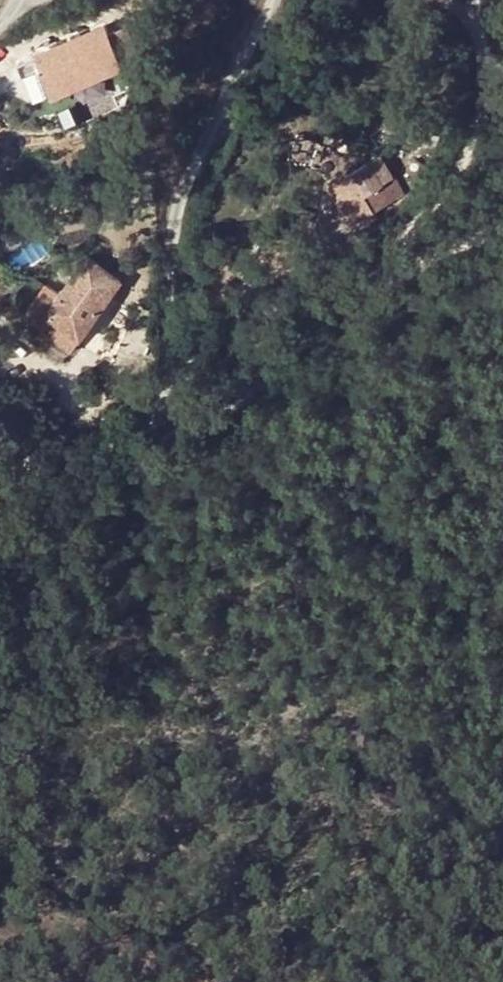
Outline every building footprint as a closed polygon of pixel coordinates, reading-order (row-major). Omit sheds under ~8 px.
[(144,63),(126,18),(37,55),(55,100),(144,63)] [(51,107),(37,113),(44,128),(56,122),(51,107)] [(395,201),(384,183),(395,177),(383,155),(372,162),(353,173),(376,212),(395,201)] [(47,283),(25,316),(44,329),(50,321),(58,327),(52,335),(72,350),(122,279),(88,254),(61,293),(47,283)]
